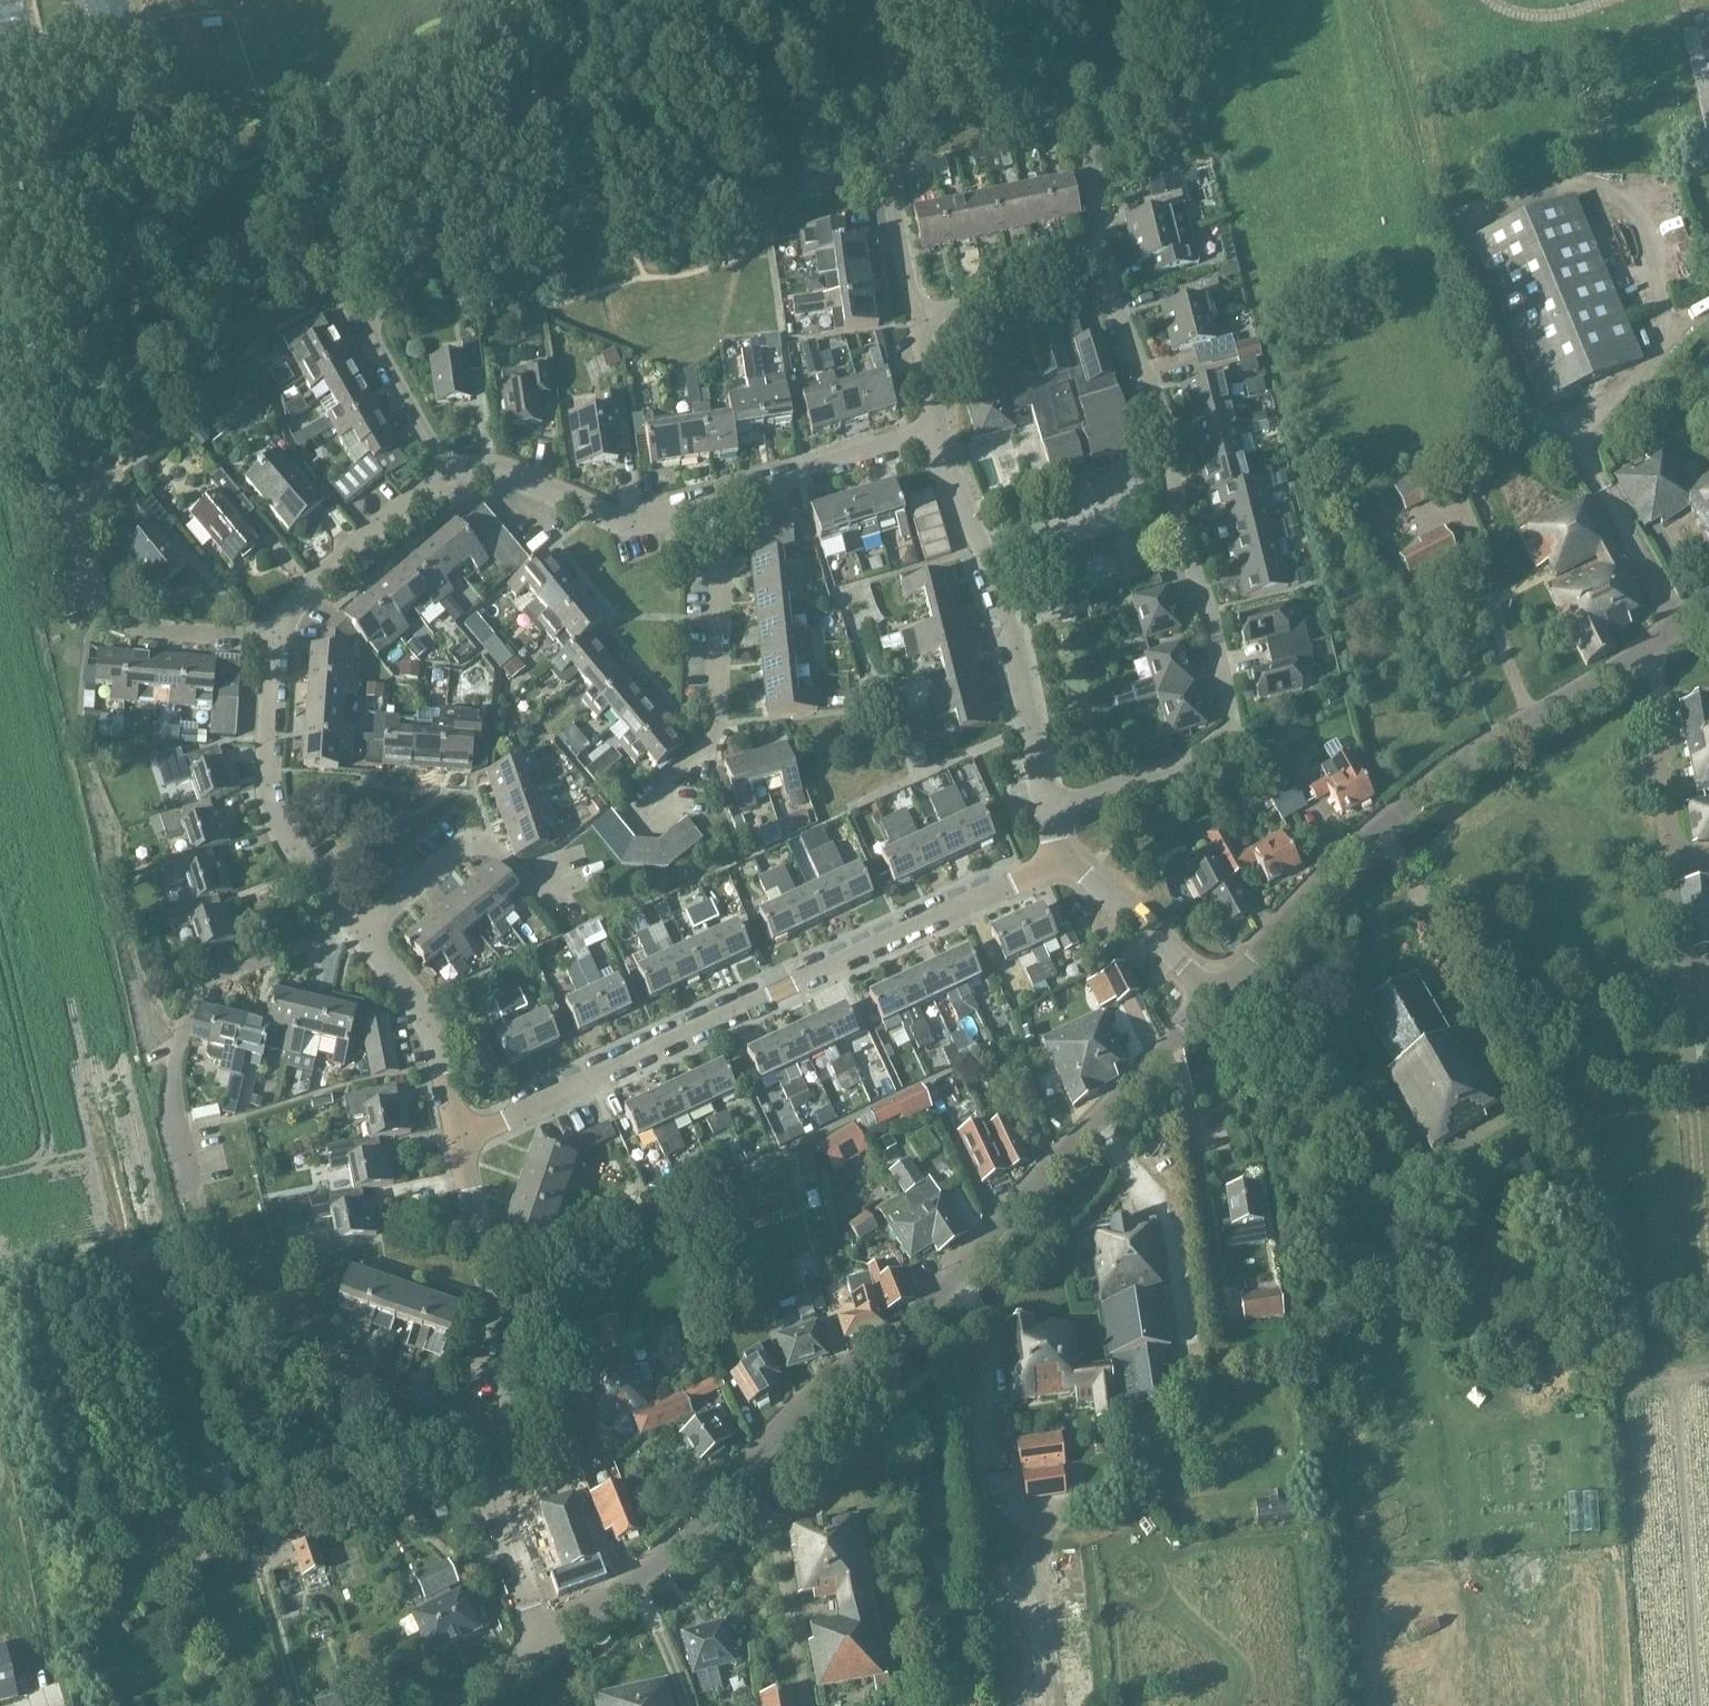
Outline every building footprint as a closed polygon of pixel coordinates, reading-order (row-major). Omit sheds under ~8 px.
[(189,30),(209,26),(207,16),(187,19),(189,30)] [(1684,31),(1683,31),(1708,142),(1708,25),(1684,31)] [(1047,131),(1036,134),(1039,146),(1050,143),(1047,131)] [(1039,146),(1036,134),(1021,137),(1025,150),(1039,146)] [(986,160),(987,160),(990,173),(1002,169),(996,144),(984,147),(986,160)] [(974,163),(986,160),(984,147),(970,151),(974,163)] [(944,160),(932,163),(934,175),(947,171),(944,160)] [(934,175),(932,163),(919,167),(922,178),(934,175)] [(1072,175),(1046,181),(1054,221),(1081,216),(1072,175)] [(1165,195),(1143,201),(1146,214),(1125,219),(1131,242),(1190,227),(1177,176),(1161,180),(1165,195)] [(1054,221),(1046,181),(1019,186),(1028,227),(1054,221)] [(1028,227),(1019,186),(993,192),(1001,232),(1028,227)] [(1001,232),(993,192),(966,197),(975,238),(1001,232)] [(975,238),(966,197),(940,203),(948,244),(975,238)] [(1540,406),(1642,363),(1574,198),(1471,240),(1540,406)] [(948,244),(940,203),(913,208),(922,249),(948,244)] [(799,230),(797,218),(785,220),(771,233),(772,241),(800,237),(799,230)] [(817,275),(824,275),(836,274),(870,268),(866,239),(835,244),(832,225),(799,230),(800,237),(804,257),(813,255),(814,256),(815,256),(817,275)] [(1199,262),(1190,227),(1131,242),(1137,264),(1150,261),(1153,274),(1199,262)] [(1210,263),(1227,257),(1222,244),(1205,250),(1210,263)] [(874,297),(870,268),(836,274),(824,275),(827,295),(793,300),(794,309),(874,297)] [(1167,330),(1210,319),(1207,307),(1214,305),(1211,295),(1220,292),(1217,279),(1196,284),(1199,297),(1161,307),(1167,330)] [(492,313),(490,296),(477,298),(479,315),(492,313)] [(878,327),(874,297),(794,309),(795,317),(832,312),(835,333),(878,327)] [(1680,323),(1699,311),(1694,301),(1674,313),(1680,323)] [(466,318),(477,317),(475,302),(464,303),(466,318)] [(1008,334),(976,344),(985,376),(997,373),(999,379),(980,385),(984,397),(966,403),(977,441),(1016,430),(1011,415),(1031,409),(1051,475),(1077,467),(1081,477),(1105,470),(1103,459),(1131,451),(1122,422),(1126,421),(1102,335),(1083,341),(1073,307),(1052,314),(1057,330),(1028,339),(1037,368),(1005,377),(1003,371),(1018,366),(1008,334)] [(299,368),(305,379),(348,355),(333,329),(329,331),(321,317),(283,340),(291,354),(303,347),(311,361),(299,368)] [(1216,341),(1210,319),(1167,330),(1172,353),(1200,345),(1204,359),(1235,351),(1232,337),(1216,341)] [(470,398),(466,368),(483,366),(479,336),(461,338),(463,352),(430,356),(437,403),(470,398)] [(788,345),(789,356),(802,355),(801,344),(788,345)] [(759,348),(750,350),(754,375),(763,373),(759,348)] [(896,411),(878,349),(869,352),(877,380),(858,385),(868,419),(896,411)] [(750,350),(742,351),(746,376),(754,375),(750,350)] [(834,370),(829,352),(819,355),(824,372),(834,370)] [(362,380),(348,355),(305,379),(312,390),(324,383),(332,397),(362,380)] [(265,382),(281,381),(280,364),(264,365),(265,382)] [(536,395),(550,393),(546,366),(525,369),(527,381),(503,384),(510,429),(540,424),(536,395)] [(868,419),(858,385),(839,391),(833,372),(825,375),(840,427),(868,419)] [(763,373),(754,375),(763,428),(792,424),(786,389),(766,393),(763,373)] [(1188,401),(1191,413),(1231,403),(1227,385),(1238,382),(1235,373),(1181,386),(1184,401),(1188,401)] [(763,428),(754,375),(746,376),(748,395),(728,398),(730,412),(731,421),(732,420),(734,433),(763,428)] [(799,392),(812,435),(840,427),(825,375),(816,377),(819,386),(799,392)] [(376,405),(362,380),(332,397),(339,411),(327,418),(334,429),(376,405)] [(706,393),(699,394),(709,459),(738,455),(734,433),(732,420),(731,421),(730,412),(711,415),(709,405),(707,405),(706,393)] [(612,430),(627,428),(621,394),(597,398),(599,411),(569,416),(573,436),(579,435),(584,468),(617,462),(612,430)] [(692,407),(693,416),(673,419),(680,464),(709,459),(699,394),(690,394),(690,403),(697,402),(698,406),(692,407)] [(1235,421),(1231,403),(1191,413),(1194,425),(1190,426),(1194,440),(1248,427),(1267,422),(1264,413),(1235,421)] [(334,429),(340,440),(354,465),(367,455),(384,475),(385,477),(406,464),(397,449),(399,448),(390,431),(391,431),(376,405),(334,429)] [(651,468),(680,464),(673,419),(653,422),(652,413),(643,414),(651,468)] [(1251,436),(1248,427),(1194,440),(1198,455),(1201,454),(1204,466),(1244,456),(1240,438),(1251,436)] [(1690,488),(1663,445),(1644,457),(1650,465),(1635,475),(1629,467),(1614,477),(1645,529),(1659,520),(1662,525),(1689,507),(1708,537),(1708,475),(1690,488)] [(1149,496),(1135,449),(1131,451),(1103,459),(1106,470),(1105,470),(1116,506),(1149,496)] [(307,511),(320,501),(282,455),(264,469),(261,466),(257,469),(258,470),(245,481),(288,532),(310,514),(307,511)] [(367,455),(354,465),(348,470),(365,490),(384,475),(367,455)] [(1262,480),(1272,477),(1270,469),(1249,474),(1244,456),(1204,466),(1207,478),(1204,479),(1207,494),(1218,492),(1247,484),(1261,479),(1262,480)] [(346,506),(365,490),(348,470),(330,486),(346,506)] [(254,511),(245,501),(220,471),(209,481),(219,493),(191,516),(232,565),(258,542),(243,525),(245,523),(243,520),(254,511)] [(1394,508),(1412,498),(1398,473),(1380,484),(1394,508)] [(1228,517),(1268,507),(1264,489),(1286,484),(1284,475),(1272,477),(1262,480),(1261,479),(1247,484),(1218,492),(1222,505),(1225,505),(1228,517)] [(866,492),(876,526),(895,520),(901,538),(910,536),(894,483),(866,492)] [(935,503),(932,490),(906,498),(910,511),(935,503)] [(866,492),(838,501),(854,553),(863,550),(860,543),(880,537),(876,526),(866,492)] [(154,591),(185,566),(161,537),(175,526),(149,495),(135,507),(153,529),(123,553),(154,591)] [(1627,618),(1645,608),(1631,583),(1635,581),(1590,496),(1519,533),(1537,569),(1548,563),(1555,577),(1596,556),(1598,560),(1546,587),(1587,666),(1615,650),(1608,636),(1631,625),(1627,618)] [(854,553),(838,501),(810,509),(820,543),(826,561),(854,553)] [(939,516),(935,503),(910,511),(914,523),(939,516)] [(470,530),(489,514),(481,505),(462,521),(470,530)] [(1227,530),(1231,544),(1286,531),(1286,533),(1295,530),(1292,520),(1273,525),(1268,507),(1228,517),(1231,529),(1227,530)] [(497,523),(489,514),(470,530),(478,540),(497,523)] [(943,528),(939,516),(914,523),(918,536),(943,528)] [(790,519),(776,521),(779,549),(792,548),(790,519)] [(488,552),(486,549),(478,540),(470,530),(462,521),(457,526),(456,525),(433,544),(456,571),(469,560),(478,571),(488,562),(482,556),(488,552)] [(779,549),(776,521),(762,522),(765,550),(779,549)] [(765,550),(762,522),(748,523),(751,552),(765,550)] [(486,549),(505,532),(497,523),(478,540),(486,549)] [(947,541),(943,528),(918,536),(922,549),(947,541)] [(1407,576),(1455,552),(1443,528),(1418,541),(1420,545),(1397,557),(1407,576)] [(1297,530),(1295,530),(1286,533),(1286,531),(1231,544),(1235,559),(1238,558),(1241,570),(1281,560),(1277,542),(1288,540),(1288,541),(1299,538),(1297,530)] [(493,558),(513,542),(505,532),(486,549),(488,552),(493,558)] [(951,554),(947,541),(922,549),(925,561),(951,554)] [(493,558),(501,567),(520,551),(513,542),(493,558)] [(433,544),(411,563),(443,600),(453,592),(444,581),(456,571),(433,544)] [(1072,544),(1055,549),(1059,562),(1076,557),(1072,544)] [(528,560),(520,551),(501,567),(509,576),(528,560)] [(1133,569),(1162,560),(1159,553),(1131,561),(1133,569)] [(751,557),(754,589),(804,585),(803,569),(784,571),(782,554),(751,557)] [(538,601),(564,579),(568,576),(556,562),(553,565),(545,556),(508,587),(517,598),(527,589),(538,601)] [(1286,578),(1281,560),(1241,570),(1244,582),(1241,583),(1244,598),(1288,587),(1299,584),(1296,575),(1286,578)] [(443,600),(411,563),(389,582),(412,608),(424,598),(433,608),(443,600)] [(928,610),(958,603),(950,571),(902,584),(906,600),(924,595),(928,610)] [(545,632),(583,601),(564,579),(538,601),(548,614),(537,622),(545,632)] [(412,608),(389,582),(367,601),(399,638),(409,629),(400,619),(412,608)] [(1073,589),(1080,606),(1095,600),(1088,583),(1073,589)] [(806,600),(804,585),(754,589),(758,621),(789,618),(787,602),(806,600)] [(1145,640),(1180,629),(1167,588),(1132,599),(1145,640)] [(399,638),(367,601),(345,619),(340,614),(323,629),(347,641),(356,634),(367,646),(380,635),(389,646),(399,638)] [(545,632),(554,642),(565,655),(590,634),(602,624),(583,601),(545,632)] [(932,625),(914,630),(900,633),(904,649),(918,645),(966,633),(958,603),(928,610),(932,625)] [(1276,638),(1279,651),(1309,644),(1303,620),(1286,624),(1282,607),(1238,618),(1245,646),(1276,638)] [(790,633),(789,618),(758,621),(761,652),(811,647),(809,632),(790,633)] [(877,645),(890,642),(885,624),(871,628),(877,645)] [(347,641),(323,629),(321,652),(299,650),(297,679),(309,680),(358,684),(359,671),(345,670),(347,641)] [(974,664),(966,633),(918,645),(918,648),(905,651),(907,661),(921,658),(921,661),(940,656),(944,671),(974,664)] [(590,634),(565,655),(553,665),(554,667),(552,669),(551,674),(560,685),(566,686),(579,675),(582,679),(609,657),(590,634)] [(404,635),(392,644),(402,658),(414,649),(404,635)] [(501,669),(510,661),(492,639),(483,647),(501,669)] [(1145,655),(1158,696),(1193,685),(1180,644),(1145,655)] [(1314,668),(1309,644),(1279,651),(1282,665),(1251,673),(1258,701),(1302,690),(1298,672),(1314,668)] [(812,663),(811,647),(761,652),(764,684),(795,681),(794,665),(812,663)] [(112,688),(111,702),(125,703),(128,654),(98,652),(96,687),(112,688)] [(157,656),(128,654),(125,703),(137,704),(138,690),(152,691),(154,691),(157,656)] [(185,659),(157,656),(154,691),(152,691),(151,707),(169,708),(169,706),(182,707),(185,659)] [(582,700),(590,710),(627,679),(609,657),(582,679),(593,692),(582,700)] [(240,663),(185,659),(182,707),(212,709),(212,700),(212,696),(213,687),(239,689),(240,666),(240,663)] [(411,662),(388,663),(389,679),(412,678),(411,662)] [(929,691),(933,706),(982,694),(974,664),(944,671),(947,686),(929,691)] [(646,701),(627,679),(590,710),(598,720),(609,711),(619,724),(646,701)] [(358,684),(309,680),(307,709),(342,712),(344,695),(357,696),(358,684)] [(797,696),(795,681),(764,684),(768,716),(817,710),(816,694),(797,696)] [(1206,725),(1193,685),(1158,696),(1170,736),(1206,725)] [(213,687),(212,696),(212,700),(238,702),(239,689),(213,687)] [(990,726),(982,694),(933,706),(937,722),(955,717),(959,733),(990,726)] [(1708,790),(1708,699),(1678,707),(1697,793),(1708,790)] [(238,702),(212,700),(212,709),(211,712),(237,714),(238,702)] [(665,723),(646,701),(619,724),(630,736),(619,745),(627,755),(665,723)] [(342,712),(307,709),(305,738),(354,741),(355,729),(341,728),(342,712)] [(445,712),(418,710),(417,720),(416,720),(412,769),(441,771),(445,722),(445,712)] [(211,712),(210,724),(237,726),(237,714),(211,712)] [(456,723),(445,722),(441,771),(471,773),(473,740),(480,740),(481,715),(456,713),(456,723)] [(383,767),(412,769),(416,720),(386,718),(384,744),(383,763),(383,767)] [(683,746),(665,723),(627,755),(635,765),(646,756),(657,769),(683,746)] [(237,726),(210,724),(210,736),(236,738),(237,726)] [(150,741),(179,743),(179,731),(151,729),(150,741)] [(196,744),(196,732),(179,731),(179,743),(196,744)] [(354,741),(305,738),(303,767),(338,770),(339,753),(353,754),(354,741)] [(366,762),(383,763),(384,744),(367,742),(366,762)] [(1324,750),(1332,764),(1321,770),(1327,780),(1310,789),(1316,801),(1329,793),(1341,816),(1373,798),(1357,770),(1356,770),(1348,755),(1344,757),(1336,743),(1324,750)] [(786,744),(755,754),(765,784),(780,779),(786,797),(801,792),(786,744)] [(218,748),(184,759),(181,751),(167,756),(169,764),(168,764),(175,786),(194,780),(200,803),(210,800),(210,801),(239,792),(229,759),(223,761),(218,748)] [(765,784),(755,754),(725,764),(740,812),(756,807),(750,789),(765,784)] [(486,774),(496,801),(529,790),(524,775),(537,770),(533,758),(486,774)] [(1265,789),(1269,797),(1282,820),(1294,813),(1283,793),(1277,782),(1265,789)] [(1295,786),(1283,793),(1294,813),(1307,806),(1295,786)] [(967,817),(952,787),(942,792),(969,851),(994,839),(981,811),(967,817)] [(535,805),(529,790),(496,801),(506,829),(552,813),(548,801),(535,805)] [(969,851),(942,792),(930,798),(944,828),(931,834),(944,863),(969,851)] [(1686,802),(1692,843),(1708,841),(1708,799),(1686,802)] [(184,833),(191,855),(212,848),(212,850),(231,844),(220,811),(214,813),(210,801),(210,800),(200,803),(158,817),(165,839),(184,833)] [(919,840),(905,810),(892,816),(919,874),(944,863),(931,834),(919,840)] [(565,822),(561,811),(552,814),(552,813),(506,829),(515,857),(548,845),(543,830),(565,822)] [(592,828),(599,837),(619,821),(611,812),(592,828)] [(881,857),(882,858),(873,863),(878,874),(887,870),(894,886),(919,874),(892,816),(879,822),(894,851),(881,857)] [(686,819),(677,827),(693,846),(702,838),(686,819)] [(627,830),(619,821),(599,837),(607,847),(627,830)] [(693,846),(677,827),(667,834),(684,854),(693,846)] [(1300,867),(1284,839),(1281,833),(1240,857),(1223,827),(1207,836),(1232,878),(1245,871),(1244,869),(1256,862),(1268,885),(1300,867)] [(622,864),(634,840),(627,830),(607,847),(622,864)] [(666,868),(684,854),(667,834),(658,842),(666,868)] [(827,838),(817,843),(847,908),(872,896),(859,868),(846,874),(832,843),(829,844),(827,838)] [(644,866),(646,841),(634,840),(622,864),(644,866)] [(666,868),(658,842),(646,841),(644,866),(666,868)] [(847,908),(817,843),(811,845),(814,851),(807,855),(819,886),(809,891),(822,920),(847,908)] [(1249,913),(1232,882),(1230,883),(1216,860),(1218,859),(1211,847),(1183,861),(1190,874),(1191,873),(1192,876),(1189,877),(1200,899),(1210,894),(1227,925),(1249,913)] [(212,848),(191,855),(160,865),(167,887),(185,881),(193,904),(218,895),(218,897),(232,892),(222,860),(216,862),(212,850),(212,848)] [(495,863),(472,882),(504,920),(509,926),(519,917),(505,901),(517,890),(495,863)] [(783,867),(770,873),(797,931),(822,920),(809,891),(796,897),(783,867)] [(1184,888),(1173,869),(1157,877),(1168,897),(1184,888)] [(797,931),(770,873),(758,879),(770,909),(759,914),(772,943),(797,931)] [(1680,883),(1686,952),(1708,950),(1708,881),(1680,883)] [(504,920),(472,882),(450,901),(473,928),(485,917),(494,928),(502,937),(510,930),(502,921),(504,920)] [(218,895),(193,904),(166,913),(173,936),(190,930),(199,953),(238,940),(228,907),(222,909),(218,897),(218,895)] [(711,900),(698,906),(706,923),(718,918),(711,900)] [(473,928),(450,901),(428,919),(459,957),(465,963),(475,955),(460,938),(473,928)] [(706,923),(698,906),(685,912),(691,930),(706,923)] [(1055,940),(1041,909),(1016,920),(1045,982),(1056,977),(1041,947),(1055,940)] [(651,1000),(675,988),(662,960),(649,929),(640,910),(626,917),(636,935),(649,966),(637,971),(651,1000)] [(459,957),(428,919),(405,938),(428,965),(441,955),(460,977),(468,970),(458,958),(459,957)] [(1045,982),(1016,920),(991,932),(1005,963),(1017,958),(1031,989),(1045,982)] [(598,921),(583,927),(562,938),(576,964),(591,993),(605,1021),(631,1009),(618,980),(602,988),(591,957),(584,945),(604,935),(598,921)] [(662,924),(649,929),(662,960),(675,988),(700,977),(687,948),(674,954),(662,924)] [(737,924),(723,931),(712,936),(725,965),(750,953),(737,924)] [(1065,951),(1078,945),(1067,925),(1055,931),(1065,951)] [(725,965),(712,936),(687,948),(700,977),(725,965)] [(967,950),(943,962),(956,990),(980,979),(967,950)] [(956,990),(943,962),(918,973),(931,1002),(945,995),(957,1022),(967,1018),(960,1003),(954,991),(956,990)] [(605,1021),(591,993),(576,964),(566,968),(578,999),(565,1005),(579,1034),(605,1021)] [(1123,966),(1101,976),(1088,983),(1100,1010),(1114,1003),(1116,1007),(1138,996),(1123,966)] [(508,1067),(534,1055),(520,1026),(515,1014),(507,998),(506,996),(500,985),(493,972),(469,983),(476,996),(488,990),(493,1001),(485,1004),(493,1021),(501,1018),(501,1020),(506,1033),(496,1037),(493,1029),(476,1037),(490,1066),(505,1059),(508,1067)] [(894,985),(919,1039),(929,1035),(917,1008),(931,1002),(918,973),(894,985)] [(1483,1115),(1502,1104),(1460,1032),(1448,1039),(1414,980),(1363,1009),(1398,1068),(1388,1074),(1432,1150),(1486,1119),(1483,1115)] [(919,1039),(894,985),(869,996),(876,1010),(867,1014),(875,1030),(883,1026),(887,1033),(901,1026),(903,1031),(909,1044),(919,1039)] [(277,990),(269,1023),(268,1027),(269,1028),(264,1048),(290,1054),(303,997),(277,990)] [(546,1014),(532,1020),(519,992),(507,998),(515,1014),(520,1026),(534,1055),(559,1043),(546,1014)] [(316,1060),(321,1040),(329,1003),(303,997),(290,1054),(316,1060)] [(338,1005),(329,1003),(321,1040),(337,1044),(332,1064),(343,1066),(352,1026),(358,1027),(363,1003),(340,998),(338,1005)] [(972,998),(960,1003),(967,1018),(978,1013),(972,998)] [(858,1036),(845,1008),(820,1019),(852,1087),(861,1084),(854,1066),(843,1043),(858,1036)] [(208,1046),(208,1048),(206,1056),(209,1061),(222,1064),(220,1072),(230,1074),(243,1017),(217,1011),(215,1019),(201,1016),(195,1043),(208,1046)] [(1113,1070),(1127,1063),(1101,1012),(1042,1040),(1073,1108),(1098,1094),(1096,1090),(1117,1078),(1113,1070)] [(361,1022),(363,1036),(391,1030),(388,1016),(361,1022)] [(269,1023),(243,1017),(230,1074),(240,1076),(243,1065),(259,1069),(264,1048),(269,1028),(268,1027),(269,1023)] [(852,1087),(820,1019),(796,1030),(809,1059),(823,1052),(836,1078),(843,1092),(852,1087)] [(394,1044),(391,1030),(363,1036),(366,1049),(394,1044)] [(796,1030),(771,1042),(802,1107),(806,1105),(811,1100),(795,1065),(809,1059),(796,1030)] [(802,1107),(771,1042),(747,1053),(760,1082),(775,1074),(792,1111),(802,1107)] [(396,1057),(394,1044),(366,1049),(368,1063),(396,1057)] [(399,1071),(396,1057),(368,1063),(371,1076),(399,1071)] [(723,1065),(698,1076),(711,1104),(736,1093),(723,1065)] [(1024,1110),(1039,1105),(1030,1074),(1014,1078),(1024,1110)] [(711,1104),(698,1076),(673,1088),(686,1116),(711,1104)] [(852,1090),(856,1101),(884,1089),(880,1079),(852,1090)] [(367,1117),(372,1140),(372,1141),(379,1140),(411,1133),(404,1100),(399,1101),(396,1087),(344,1098),(348,1121),(367,1117)] [(686,1116),(673,1088),(649,1099),(674,1153),(684,1149),(679,1135),(673,1122),(686,1116)] [(922,1089),(870,1114),(877,1128),(901,1117),(903,1121),(931,1108),(922,1089)] [(312,1110),(333,1106),(330,1094),(309,1099),(312,1110)] [(238,1101),(226,1098),(222,1113),(235,1115),(238,1101)] [(674,1153),(649,1099),(624,1111),(638,1139),(652,1132),(658,1145),(664,1157),(674,1153)] [(181,1106),(184,1118),(208,1112),(205,1101),(181,1106)] [(963,1108),(970,1123),(979,1118),(972,1103),(963,1108)] [(726,1113),(717,1117),(723,1131),(732,1127),(726,1113)] [(723,1131),(717,1117),(706,1122),(713,1136),(723,1131)] [(1007,1171),(1028,1162),(1007,1118),(987,1128),(1007,1171)] [(597,1120),(575,1130),(581,1142),(603,1132),(597,1120)] [(770,1143),(800,1132),(796,1121),(766,1132),(770,1143)] [(835,1173),(870,1150),(853,1124),(818,1147),(835,1173)] [(983,1183),(1005,1172),(990,1142),(983,1146),(973,1126),(958,1133),(983,1183)] [(639,1198),(611,1138),(521,1180),(546,1239),(639,1198)] [(372,1141),(372,1140),(327,1148),(331,1171),(350,1168),(354,1191),(355,1192),(361,1191),(393,1185),(387,1151),(381,1152),(379,1140),(372,1141)] [(620,1158),(625,1168),(635,1163),(630,1153),(620,1158)] [(965,1235),(929,1179),(923,1183),(903,1153),(883,1166),(904,1196),(903,1196),(914,1213),(913,1214),(933,1245),(938,1253),(965,1235)] [(801,1183),(818,1179),(812,1154),(796,1158),(801,1183)] [(625,1168),(630,1178),(640,1173),(635,1163),(625,1168)] [(630,1178),(634,1188),(645,1184),(640,1173),(630,1178)] [(639,1198),(649,1194),(645,1184),(634,1188),(639,1198)] [(1251,1236),(1264,1234),(1257,1184),(1226,1189),(1232,1227),(1249,1224),(1251,1236)] [(798,1208),(811,1204),(805,1187),(793,1191),(798,1208)] [(355,1192),(354,1191),(309,1200),(314,1223),(333,1219),(338,1243),(376,1236),(370,1202),(364,1203),(361,1191),(355,1192)] [(910,1260),(933,1245),(913,1214),(914,1213),(903,1196),(879,1211),(885,1220),(889,1218),(894,1226),(890,1229),(910,1260)] [(859,1241),(878,1229),(868,1214),(849,1226),(859,1241)] [(1122,1409),(1166,1402),(1161,1370),(1168,1369),(1165,1349),(1170,1348),(1162,1298),(1166,1298),(1164,1289),(1166,1289),(1154,1221),(1131,1225),(1131,1223),(1127,1220),(1112,1222),(1110,1227),(1110,1228),(1089,1231),(1101,1303),(1110,1357),(1112,1356),(1122,1409)] [(886,1312),(914,1301),(902,1270),(886,1277),(880,1262),(869,1267),(886,1312)] [(832,1270),(812,1268),(810,1287),(831,1289),(832,1270)] [(352,1327),(360,1330),(378,1278),(350,1269),(338,1302),(339,1302),(340,1307),(350,1311),(353,1309),(358,1311),(352,1327)] [(845,1338),(885,1326),(875,1289),(874,1290),(870,1277),(848,1285),(856,1313),(839,1318),(845,1338)] [(388,1282),(378,1278),(360,1330),(369,1333),(375,1314),(394,1321),(405,1288),(407,1284),(390,1278),(388,1282)] [(433,1297),(405,1288),(394,1321),(413,1327),(407,1346),(415,1349),(433,1297)] [(1244,1323),(1284,1317),(1280,1292),(1240,1298),(1244,1323)] [(802,1319),(815,1314),(807,1294),(794,1299),(802,1319)] [(461,1307),(433,1297),(415,1349),(423,1352),(430,1333),(449,1340),(461,1307)] [(606,1354),(625,1348),(615,1318),(596,1323),(606,1354)] [(1034,1326),(1032,1319),(1003,1327),(1012,1401),(1075,1392),(1075,1393),(1094,1391),(1097,1419),(1117,1417),(1111,1364),(1083,1367),(1081,1356),(1077,1356),(1074,1328),(1056,1330),(1055,1323),(1034,1326)] [(787,1370),(827,1357),(816,1323),(776,1336),(787,1370)] [(306,1354),(330,1366),(337,1351),(313,1339),(306,1354)] [(770,1381),(777,1377),(759,1347),(744,1356),(749,1366),(732,1376),(749,1404),(775,1389),(770,1381)] [(333,1367),(352,1372),(356,1358),(337,1353),(333,1367)] [(653,1405),(646,1384),(653,1382),(647,1364),(632,1369),(627,1354),(579,1369),(597,1424),(632,1412),(653,1406),(653,1405)] [(368,1358),(361,1373),(372,1377),(378,1363),(368,1358)] [(708,1385),(685,1395),(688,1405),(710,1397),(708,1385)] [(688,1405),(685,1395),(653,1405),(653,1406),(632,1412),(639,1434),(677,1423),(684,1433),(681,1436),(699,1461),(729,1439),(710,1414),(694,1426),(688,1405)] [(1087,1449),(1099,1448),(1098,1425),(1086,1426),(1087,1449)] [(1023,1493),(1068,1487),(1061,1435),(1016,1440),(1023,1493)] [(573,1479),(604,1473),(601,1457),(570,1463),(573,1479)] [(617,1541),(641,1532),(622,1483),(590,1495),(605,1533),(612,1531),(617,1541)] [(527,1510),(546,1563),(558,1597),(605,1581),(574,1493),(527,1510)] [(887,1675),(886,1672),(858,1516),(788,1527),(798,1595),(813,1593),(814,1600),(837,1597),(840,1619),(810,1624),(813,1642),(809,1643),(818,1688),(873,1677),(876,1697),(890,1694),(887,1675)] [(302,1580),(323,1574),(315,1544),(294,1550),(302,1580)] [(480,1632),(461,1591),(440,1601),(436,1594),(457,1584),(448,1564),(415,1579),(425,1600),(429,1598),(432,1602),(427,1605),(428,1607),(411,1615),(412,1618),(399,1625),(408,1641),(421,1634),(431,1656),(480,1632)] [(692,1675),(740,1662),(737,1652),(732,1653),(723,1623),(681,1635),(692,1675)] [(17,1698),(5,1646),(0,1648),(0,1702),(17,1698)] [(739,1672),(709,1680),(717,1705),(748,1705),(739,1672)] [(666,1680),(594,1696),(596,1705),(672,1705),(666,1680)] [(761,1705),(794,1705),(792,1691),(759,1696),(761,1705)] [(316,1705),(341,1705),(338,1695),(314,1703),(316,1705)]
